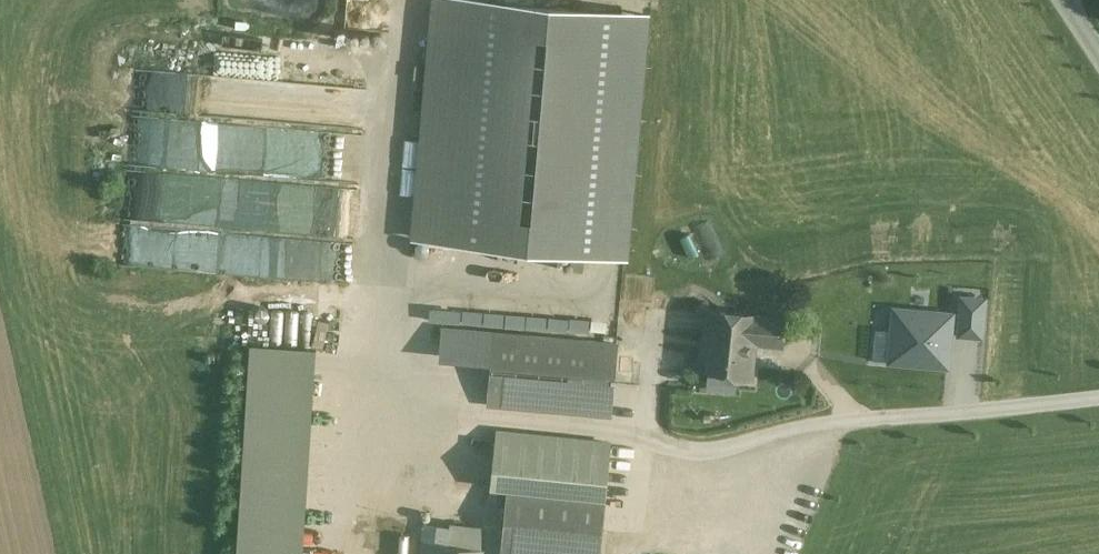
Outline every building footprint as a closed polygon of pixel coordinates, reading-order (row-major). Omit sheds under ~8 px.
[(447,0),(433,0),(410,246),(630,266),(653,19),(447,0)] [(207,43),(206,73),(294,76),(295,47),(207,43)] [(783,316),(709,309),(706,341),(710,347),(708,368),(725,369),(728,375),(750,376),(753,351),(748,346),(748,339),(781,342),(783,316)] [(616,344),(495,333),(488,405),(610,415),(616,344)] [(251,344),(237,553),(303,553),(316,348),(251,344)] [(608,442),(498,431),(496,457),(606,468),(608,442)] [(606,468),(496,457),(494,488),(510,489),(603,499),(606,468)] [(510,489),(504,553),(506,553),(597,553),(603,499),(510,489)] [(423,522),(419,553),(445,553),(448,525),(423,522)] [(448,525),(445,553),(477,553),(478,546),(472,528),(448,525)] [(360,534),(355,534),(351,534),(348,535),(344,537),(341,539),(337,542),(334,545),(333,548),(331,551),(330,553),(383,553),(383,552),(381,549),(379,546),(377,543),(375,540),(371,538),(365,535),(360,534)]
